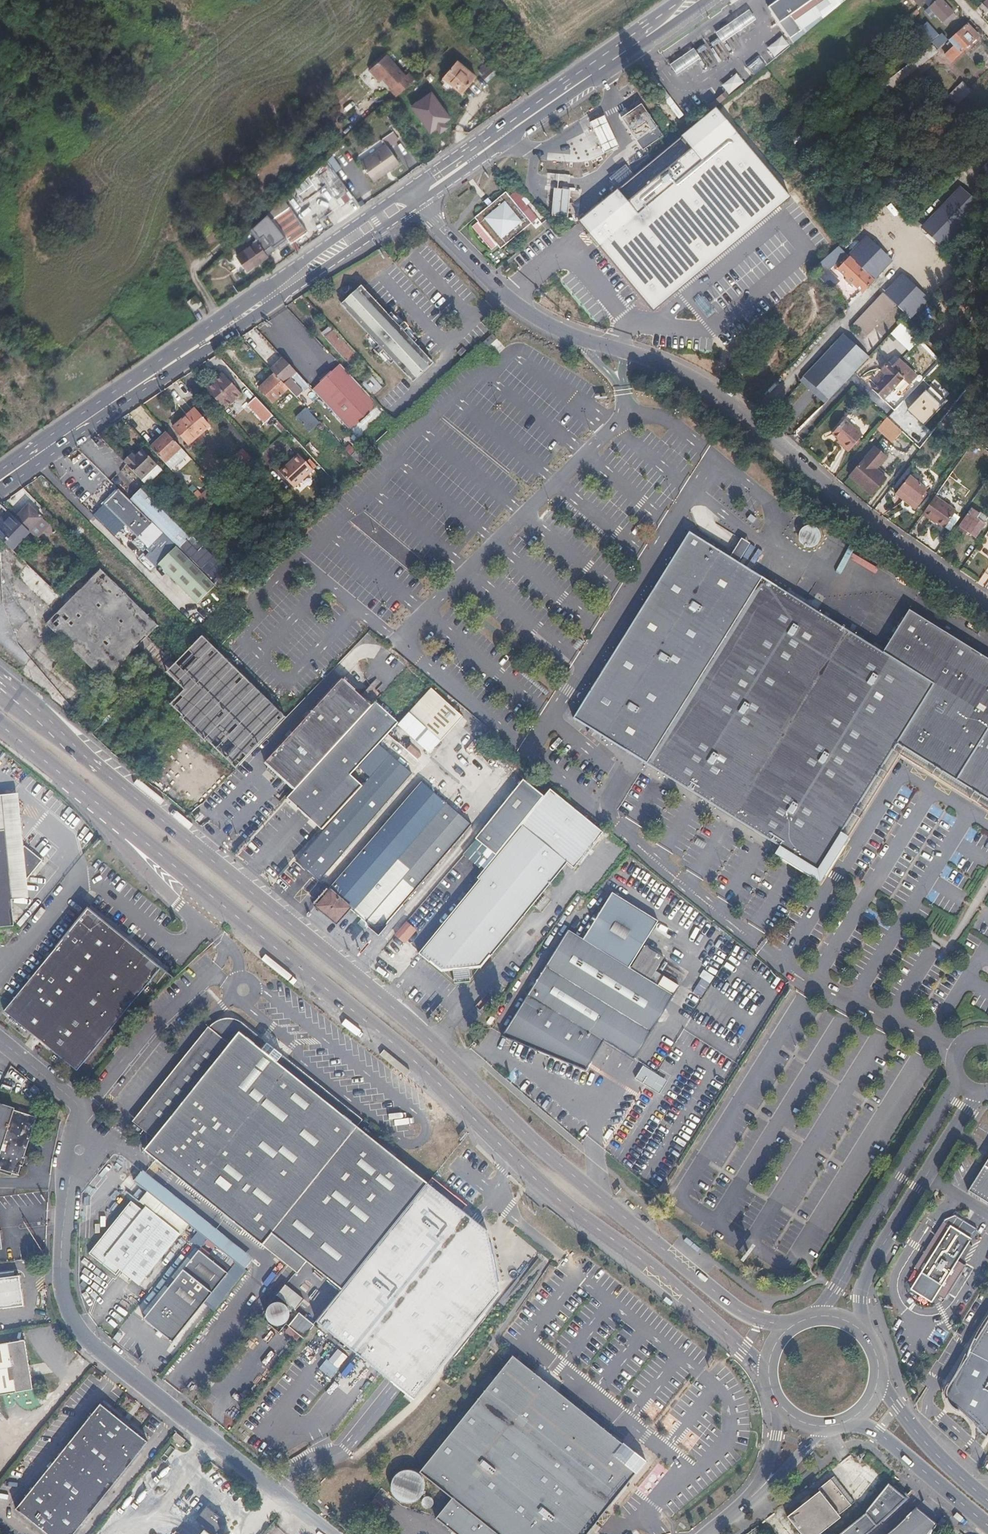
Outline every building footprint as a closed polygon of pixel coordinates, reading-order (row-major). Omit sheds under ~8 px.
[(767,9),(789,40),(801,32),(791,17),(815,0),(780,0),(767,9)] [(843,0),(815,0),(791,17),(801,32),(789,40),(793,45),(824,19),(834,13),(845,2),(843,0)] [(954,12),(943,0),(934,0),(928,5),(944,22),(954,12)] [(755,19),(748,9),(714,32),(721,40),(755,19)] [(959,17),(954,12),(944,22),(948,26),(959,17)] [(967,24),(950,40),(955,45),(945,54),(952,61),(979,36),(967,24)] [(789,45),(782,35),(767,47),(775,59),(789,45)] [(939,50),(937,48),(933,43),(879,95),(885,101),(939,50)] [(700,57),(693,48),(669,64),(675,73),(700,57)] [(373,76),(390,60),(385,55),(368,70),(373,76)] [(757,57),(746,67),(750,73),(762,63),(757,57)] [(390,60),(373,76),(379,82),(383,78),(392,87),(389,90),(396,97),(414,80),(408,73),(404,76),(390,60)] [(475,75),(457,61),(439,84),(448,91),(450,90),(458,96),(475,75)] [(742,81),(737,73),(721,85),(729,94),(742,81)] [(956,104),(971,91),(962,82),(948,95),(956,104)] [(432,92),(410,107),(430,134),(436,129),(440,134),(448,128),(445,123),(451,119),(432,92)] [(645,106),(627,119),(647,148),(666,135),(645,106)] [(790,197),(716,108),(580,220),(591,234),(654,309),(657,307),(790,197)] [(599,134),(608,154),(623,147),(614,126),(608,114),(593,121),(599,134)] [(399,163),(386,144),(362,163),(374,181),(399,163)] [(330,164),(331,166),(344,184),(354,177),(339,157),(330,164)] [(331,166),(319,174),(327,185),(337,199),(349,191),(344,184),(331,166)] [(303,202),(326,186),(327,185),(319,174),(318,175),(315,170),(308,177),(313,184),(298,194),(303,202)] [(313,184),(308,177),(294,189),(298,194),(313,184)] [(337,199),(327,185),(326,186),(336,200),(337,199)] [(562,187),(552,187),(551,203),(551,215),(568,216),(569,205),(570,191),(575,191),(575,187),(562,187)] [(970,201),(955,191),(929,217),(940,228),(970,201)] [(491,205),(474,220),(501,250),(532,224),(505,193),(491,205)] [(278,226),(286,237),(291,244),(307,232),(290,207),(272,219),(273,219),(274,220),(278,226)] [(273,219),(272,219),(268,214),(259,222),(264,227),(273,219)] [(538,218),(532,224),(536,229),(542,223),(538,218)] [(286,237),(278,226),(271,230),(279,242),(286,237)] [(273,247),(264,234),(237,256),(248,271),(268,257),(266,253),(273,247)] [(865,236),(847,255),(850,259),(874,281),(894,263),(865,236)] [(847,255),(840,246),(810,270),(830,291),(840,283),(832,274),(850,259),(847,255)] [(850,259),(839,271),(863,292),(874,281),(850,259)] [(904,273),(885,294),(910,321),(928,299),(904,273)] [(362,288),(345,304),(409,372),(414,378),(432,362),(362,288)] [(880,294),(853,325),(867,335),(894,306),(880,294)] [(202,305),(197,297),(189,302),(194,311),(202,305)] [(355,351),(334,329),(326,336),(346,359),(355,351)] [(494,333),(483,344),(487,348),(498,338),(494,333)] [(868,357),(843,334),(805,375),(830,399),(868,357)] [(281,355),(269,366),(276,374),(290,388),(296,395),(308,383),(281,355)] [(900,360),(892,368),(904,379),(910,385),(917,377),(900,360)] [(372,396),(340,361),(311,388),(349,428),(378,402),(372,396)] [(888,364),(881,371),(886,376),(872,390),(883,400),(904,379),(892,368),(888,364)] [(290,388),(276,374),(261,388),(274,403),(290,388)] [(214,380),(205,387),(226,410),(242,395),(233,385),(231,383),(224,375),(216,382),(214,380)] [(830,399),(805,375),(800,380),(825,404),(830,399)] [(365,384),(374,395),(384,386),(375,376),(365,384)] [(275,416),(258,397),(250,404),(267,423),(275,416)] [(196,408),(174,427),(189,444),(210,426),(196,408)] [(784,412),(779,418),(782,421),(788,415),(784,412)] [(902,431),(887,417),(877,428),(892,442),(902,431)] [(841,445),(839,446),(847,453),(861,436),(843,420),(830,434),(837,441),(841,445)] [(167,433),(152,448),(166,464),(182,449),(167,433)] [(140,448),(126,462),(148,485),(162,471),(140,448)] [(874,448),(863,460),(876,471),(886,459),(874,448)] [(311,468),(298,455),(280,472),(292,484),(311,468)] [(863,460),(848,477),(870,496),(885,479),(876,471),(863,460)] [(933,482),(923,474),(917,482),(910,475),(899,488),(923,508),(930,499),(924,493),(933,482)] [(140,509),(120,490),(105,505),(131,529),(145,514),(140,509)] [(140,509),(145,514),(162,531),(165,534),(179,548),(189,557),(204,542),(156,493),(140,509)] [(935,495),(922,513),(930,519),(931,517),(944,526),(955,510),(935,495)] [(30,505),(16,518),(30,531),(43,518),(30,505)] [(979,515),(972,510),(961,526),(976,536),(984,524),(977,519),(979,515)] [(0,532),(0,537),(2,539),(14,550),(31,532),(30,531),(16,518),(9,511),(0,521),(0,530),(1,531),(0,532)] [(780,845),(817,868),(823,859),(840,831),(896,742),(932,684),(881,652),(688,532),(587,694),(573,717),(780,845)] [(200,604),(218,587),(189,557),(179,548),(161,565),(200,604)] [(27,563),(15,576),(31,591),(49,608),(61,595),(27,563)] [(100,568),(46,623),(104,680),(158,625),(100,568)] [(49,608),(31,591),(17,605),(37,624),(51,610),(49,608)] [(881,652),(932,684),(896,742),(910,752),(974,650),(908,610),(881,652)] [(974,650),(910,752),(954,779),(987,725),(987,659),(974,650)] [(266,761),(295,788),(377,700),(383,694),(371,684),(361,694),(343,677),(266,761)] [(430,752),(459,719),(427,691),(400,721),(398,723),(430,752)] [(287,797),(323,830),(366,782),(355,770),(381,743),(398,723),(400,721),(377,700),(295,788),(287,797)] [(954,779),(987,800),(987,725),(954,779)] [(355,770),(366,782),(297,861),(318,880),(413,772),(381,743),(355,770)] [(423,781),(329,888),(331,890),(317,906),(341,925),(354,911),(448,803),(423,781)] [(495,860),(521,826),(542,799),(522,783),(475,843),(495,860)] [(521,826),(574,869),(601,835),(548,792),(542,799),(521,826)] [(1,830),(3,846),(16,856),(21,849),(15,794),(0,795),(0,830),(1,830)] [(448,803),(354,911),(380,933),(473,825),(448,803)] [(495,860),(482,875),(484,877),(433,940),(419,958),(441,976),(451,975),(453,987),(470,984),(468,972),(480,970),(565,865),(572,871),(574,869),(521,826),(495,860)] [(0,830),(0,927),(11,926),(8,900),(24,881),(41,862),(23,847),(21,849),(16,856),(3,846),(1,830),(0,830)] [(848,837),(840,831),(817,868),(780,845),(775,854),(820,882),(848,837)] [(482,875),(495,860),(475,843),(462,859),(482,875)] [(482,875),(462,859),(408,921),(433,940),(484,877),(482,875)] [(24,881),(8,900),(26,898),(24,881)] [(618,886),(586,932),(569,922),(501,1029),(585,1064),(604,1035),(634,1054),(680,981),(664,971),(659,979),(630,962),(661,914),(618,886)] [(128,936),(92,905),(8,1008),(79,1069),(164,966),(152,956),(128,936)] [(404,927),(396,938),(402,944),(411,933),(404,927)] [(665,952),(647,940),(633,962),(651,973),(665,952)] [(209,1026),(209,1027),(230,1043),(239,1031),(357,1126),(363,1119),(242,1022),(234,1018),(225,1018),(216,1021),(209,1026)] [(153,1139),(149,1145),(156,1151),(152,1156),(297,1272),(305,1261),(342,1291),(428,1182),(357,1126),(239,1031),(230,1043),(209,1027),(132,1123),(153,1139)] [(666,1080),(644,1064),(635,1078),(659,1094),(666,1080)] [(0,1104),(0,1167),(30,1175),(46,1118),(22,1111),(0,1104)] [(156,1151),(149,1145),(145,1150),(152,1156),(156,1151)] [(984,1166),(968,1191),(987,1203),(987,1168),(984,1166)] [(248,1262),(137,1174),(129,1184),(136,1189),(183,1227),(240,1272),(248,1262)] [(342,1291),(316,1323),(322,1328),(352,1351),(395,1386),(415,1401),(427,1385),(452,1354),(473,1327),(499,1293),(497,1282),(499,1282),(495,1259),(492,1241),(490,1241),(488,1230),(476,1220),(463,1210),(467,1204),(433,1176),(428,1182),(342,1291)] [(183,1227),(136,1189),(128,1200),(140,1210),(141,1209),(175,1237),(183,1227)] [(137,1213),(126,1203),(84,1256),(110,1278),(115,1272),(133,1288),(175,1237),(141,1209),(140,1210),(137,1213)] [(944,1220),(934,1237),(904,1283),(912,1288),(911,1291),(932,1304),(937,1304),(939,1303),(964,1266),(958,1263),(976,1230),(955,1216),(944,1220)] [(223,1275),(194,1251),(139,1319),(168,1343),(223,1275)] [(26,1301),(22,1269),(0,1271),(0,1304),(26,1301)] [(286,1283),(277,1294),(296,1310),(305,1299),(286,1283)] [(276,1302),(270,1304),(266,1309),(265,1315),(267,1321),(272,1325),(278,1326),(284,1324),(288,1320),(289,1314),(287,1308),(282,1303),(276,1302)] [(298,1314),(290,1324),(305,1337),(313,1327),(298,1314)] [(945,1387),(944,1392),(945,1397),(949,1403),(952,1406),(963,1415),(974,1422),(987,1430),(987,1318),(945,1387)] [(0,1343),(0,1394),(28,1389),(20,1340),(0,1343)] [(513,1357),(503,1370),(422,1475),(454,1499),(437,1522),(453,1533),(589,1533),(647,1460),(607,1429),(569,1400),(542,1379),(513,1357)] [(11,1511),(40,1533),(70,1533),(143,1445),(96,1407),(87,1418),(11,1511)] [(172,1437),(168,1442),(176,1449),(181,1443),(172,1437)] [(397,1479),(394,1484),(394,1492),(397,1498),(402,1503),(408,1505),(415,1504),(421,1501),(425,1495),(427,1488),(426,1483),(423,1478),(417,1473),(412,1472),(406,1472),(401,1475),(397,1479)] [(799,1533),(816,1533),(836,1517),(834,1513),(850,1500),(829,1475),(813,1488),(815,1490),(784,1517),(799,1533)] [(865,1508),(866,1509),(835,1533),(864,1533),(875,1524),(905,1496),(887,1481),(879,1492),(870,1502),(865,1508)] [(428,1498),(425,1500),(425,1505),(428,1509),(431,1510),(434,1509),(436,1504),(435,1500),(432,1498),(428,1498)] [(914,1504),(893,1525),(883,1533),(926,1533),(936,1521),(926,1514),(914,1504)] [(203,1509),(193,1522),(203,1530),(200,1533),(218,1533),(225,1525),(203,1509)] [(936,1523),(940,1526),(945,1519),(941,1515),(936,1523)]
